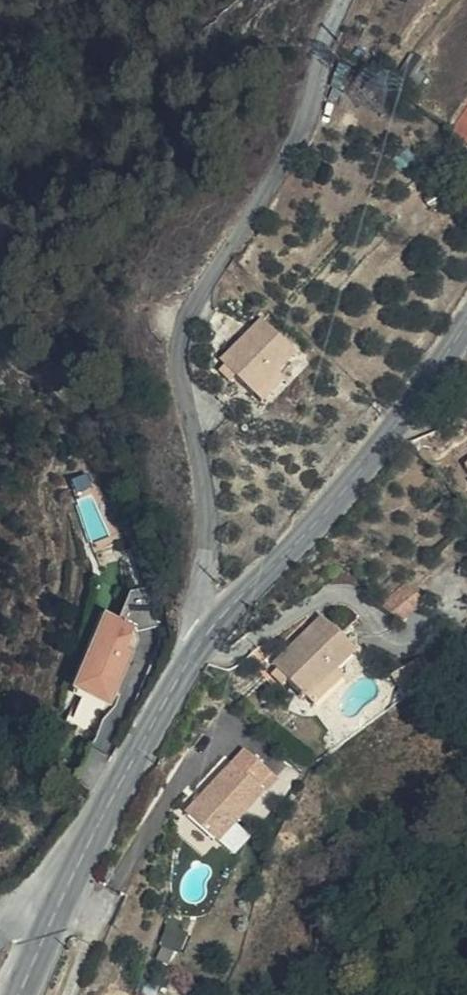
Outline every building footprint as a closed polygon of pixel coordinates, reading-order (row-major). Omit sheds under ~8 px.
[(222,363),(226,366),(238,378),(255,394),(282,366),(297,350),(264,319),(222,363)] [(226,366),(219,374),(231,385),(238,378),(226,366)] [(291,375),(282,366),(255,394),(264,403),(291,375)] [(89,475),(74,482),(80,494),(95,487),(89,475)] [(106,614),(74,689),(113,706),(141,641),(138,632),(161,626),(151,588),(132,593),(120,620),(106,614)] [(279,666),(289,676),(307,694),(336,667),(355,647),(325,616),(276,663),(279,666)] [(283,682),(289,676),(279,666),(273,672),(283,682)] [(336,667),(307,694),(314,702),(343,674),(336,667)] [(268,786),(237,757),(190,807),(222,836),(268,786)]
